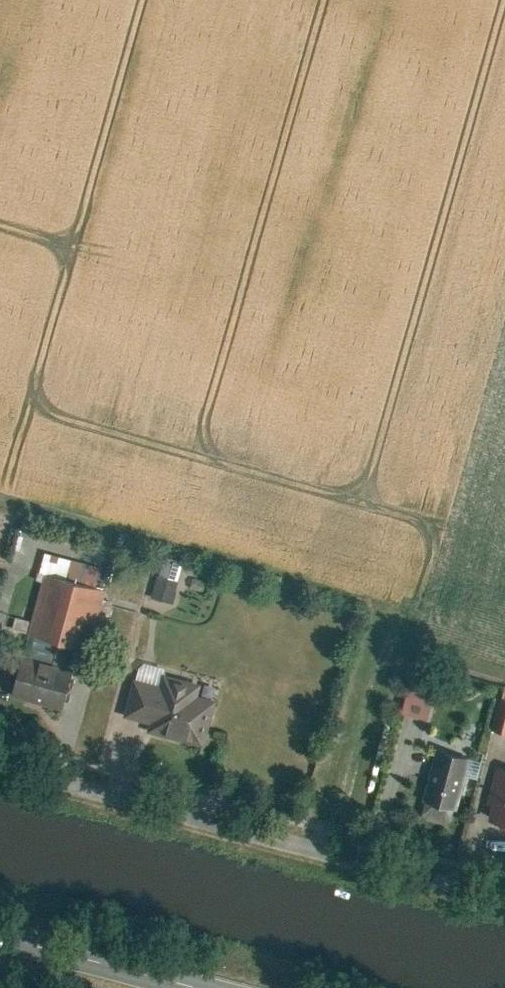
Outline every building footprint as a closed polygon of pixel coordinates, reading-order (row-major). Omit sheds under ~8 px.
[(102,564),(76,557),(71,578),(97,584),(102,564)] [(186,563),(166,558),(163,573),(182,578),(186,563)] [(71,578),(48,572),(34,629),(95,645),(110,588),(97,584),(71,578)] [(163,573),(161,572),(155,595),(176,600),(182,578),(163,573)] [(446,661),(422,655),(409,708),(433,714),(446,661)] [(77,668),(28,656),(19,693),(67,705),(77,668)] [(162,682),(137,676),(128,712),(164,721),(162,730),(208,742),(220,697),(201,692),(204,681),(165,672),(162,682)] [(502,695),(495,725),(504,728),(504,696),(502,695)] [(475,755),(439,747),(427,798),(462,806),(475,755)] [(502,762),(487,813),(504,818),(504,763),(502,762)]
